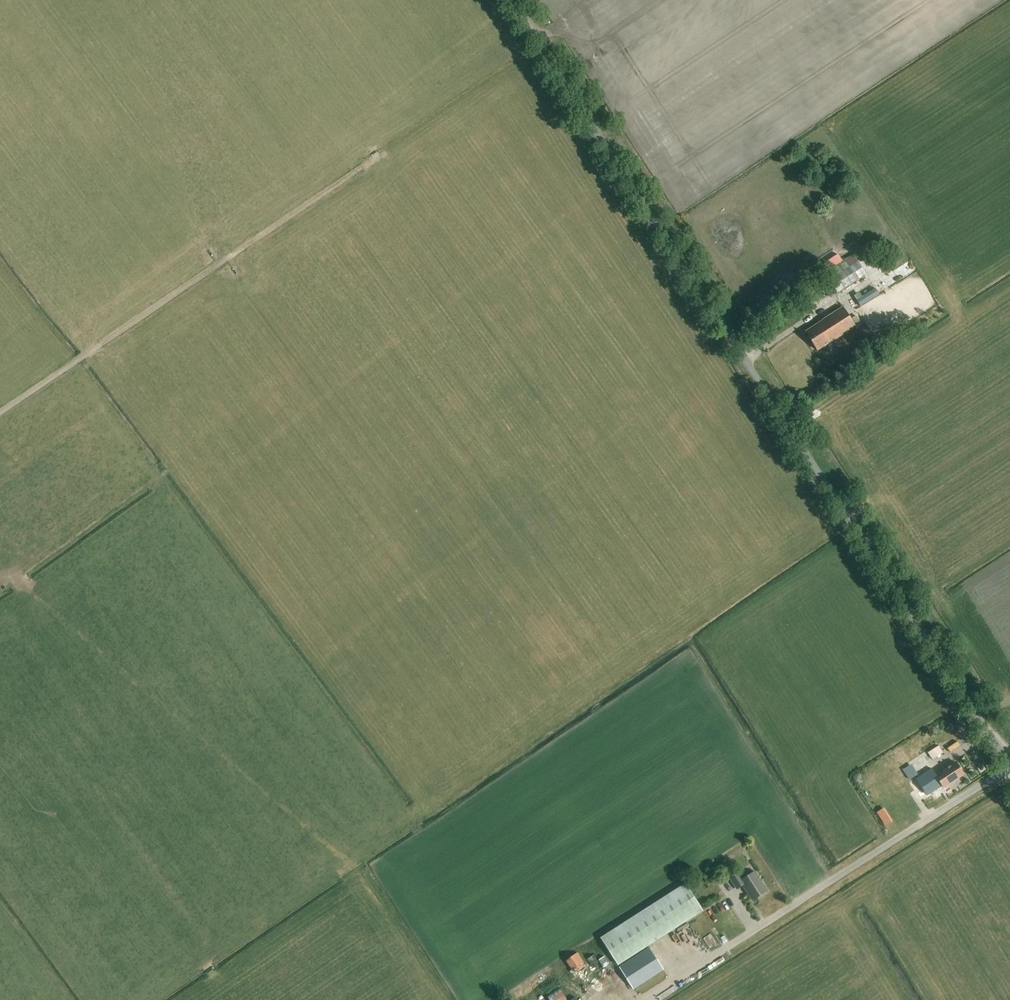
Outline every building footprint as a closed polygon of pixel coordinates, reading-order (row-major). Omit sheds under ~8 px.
[(839,292),(866,274),(853,254),(825,272),(839,292)] [(875,288),(861,297),(858,293),(854,296),(857,300),(860,306),(879,294),(875,288)] [(834,340),(855,327),(843,308),(805,332),(817,350),(834,340)] [(922,767),(943,753),(938,746),(917,760),(922,767)] [(955,762),(937,774),(945,787),(963,775),(955,762)] [(902,770),(909,780),(918,775),(911,764),(902,770)] [(936,775),(930,767),(918,775),(909,780),(922,799),(942,785),(944,787),(945,787),(937,774),(936,775)] [(739,874),(730,879),(736,890),(742,886),(752,901),(767,891),(755,872),(743,879),(739,874)] [(600,938),(618,965),(703,911),(685,884),(600,938)] [(619,967),(633,990),(664,971),(649,948),(619,967)] [(594,956),(584,963),(578,954),(566,961),(572,970),(570,972),(584,995),(598,986),(588,970),(599,963),(594,956)] [(549,999),(566,999),(567,999),(560,988),(547,997),(549,999)]
